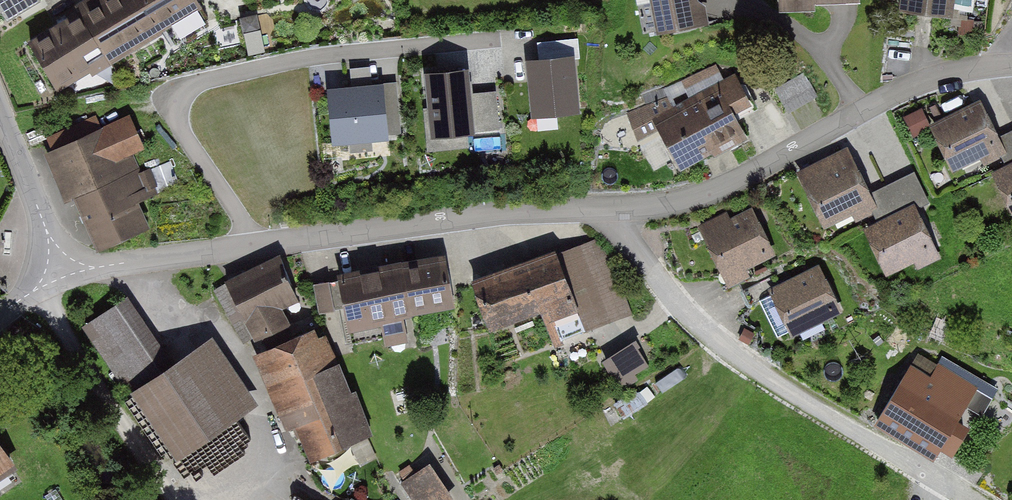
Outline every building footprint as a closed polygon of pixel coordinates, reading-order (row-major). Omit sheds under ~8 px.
[(38,0),(0,0),(0,9),(7,20),(39,1),(38,0)] [(50,93),(87,71),(96,86),(116,75),(109,64),(160,34),(167,46),(207,22),(194,0),(80,0),(70,6),(74,11),(20,43),(50,93)] [(649,34),(707,24),(703,0),(643,0),(649,34)] [(776,11),(810,10),(810,4),(859,2),(859,0),(775,0),(776,11)] [(888,16),(948,23),(951,0),(890,0),(888,16)] [(538,61),(527,62),(532,118),(580,113),(575,60),(581,59),(579,39),(537,42),(538,61)] [(469,71),(423,75),(430,141),(475,137),(469,71)] [(653,113),(678,165),(743,135),(732,113),(749,105),(734,75),(653,113)] [(382,85),(325,90),(329,147),(387,142),(382,85)] [(980,101),(926,124),(951,180),(1002,158),(1005,157),(995,138),(980,101)] [(128,119),(46,155),(63,194),(71,190),(96,246),(146,224),(135,199),(160,189),(151,170),(139,175),(129,153),(141,148),(128,119)] [(1002,158),(1004,163),(1011,159),(1011,130),(995,138),(1005,157),(1002,158)] [(847,148),(797,173),(823,223),(851,209),(856,220),(870,213),(878,209),(870,194),(847,148)] [(989,171),(1011,219),(1011,159),(1004,163),(989,171)] [(914,172),(870,194),(878,209),(870,213),(875,222),(913,203),(916,210),(929,203),(914,172)] [(875,222),(860,230),(883,275),(911,261),(917,272),(941,260),(916,210),(913,203),(875,222)] [(727,209),(698,223),(727,287),(750,276),(747,270),(777,256),(754,207),(731,218),(727,209)] [(598,237),(557,253),(584,327),(626,311),(598,237)] [(556,248),(470,277),(487,327),(539,309),(551,345),(585,333),(584,327),(557,253),(556,248)] [(442,249),(335,271),(347,328),(380,321),(385,345),(406,340),(402,318),(454,307),(442,249)] [(279,253),(225,278),(253,339),(290,322),(281,304),(299,296),(279,253)] [(818,264),(767,288),(790,337),(841,313),(818,264)] [(123,394),(172,361),(128,295),(79,328),(123,394)] [(311,327),(252,353),(284,424),(292,420),(310,459),(369,433),(324,333),(316,337),(311,327)] [(172,361),(129,390),(172,458),(256,406),(212,337),(172,361)] [(639,339),(608,351),(619,379),(649,367),(639,339)] [(910,365),(872,424),(931,463),(979,389),(940,364),(931,378),(910,365)] [(14,462),(0,441),(0,471),(14,462)] [(397,479),(412,499),(451,499),(423,461),(397,479)]
